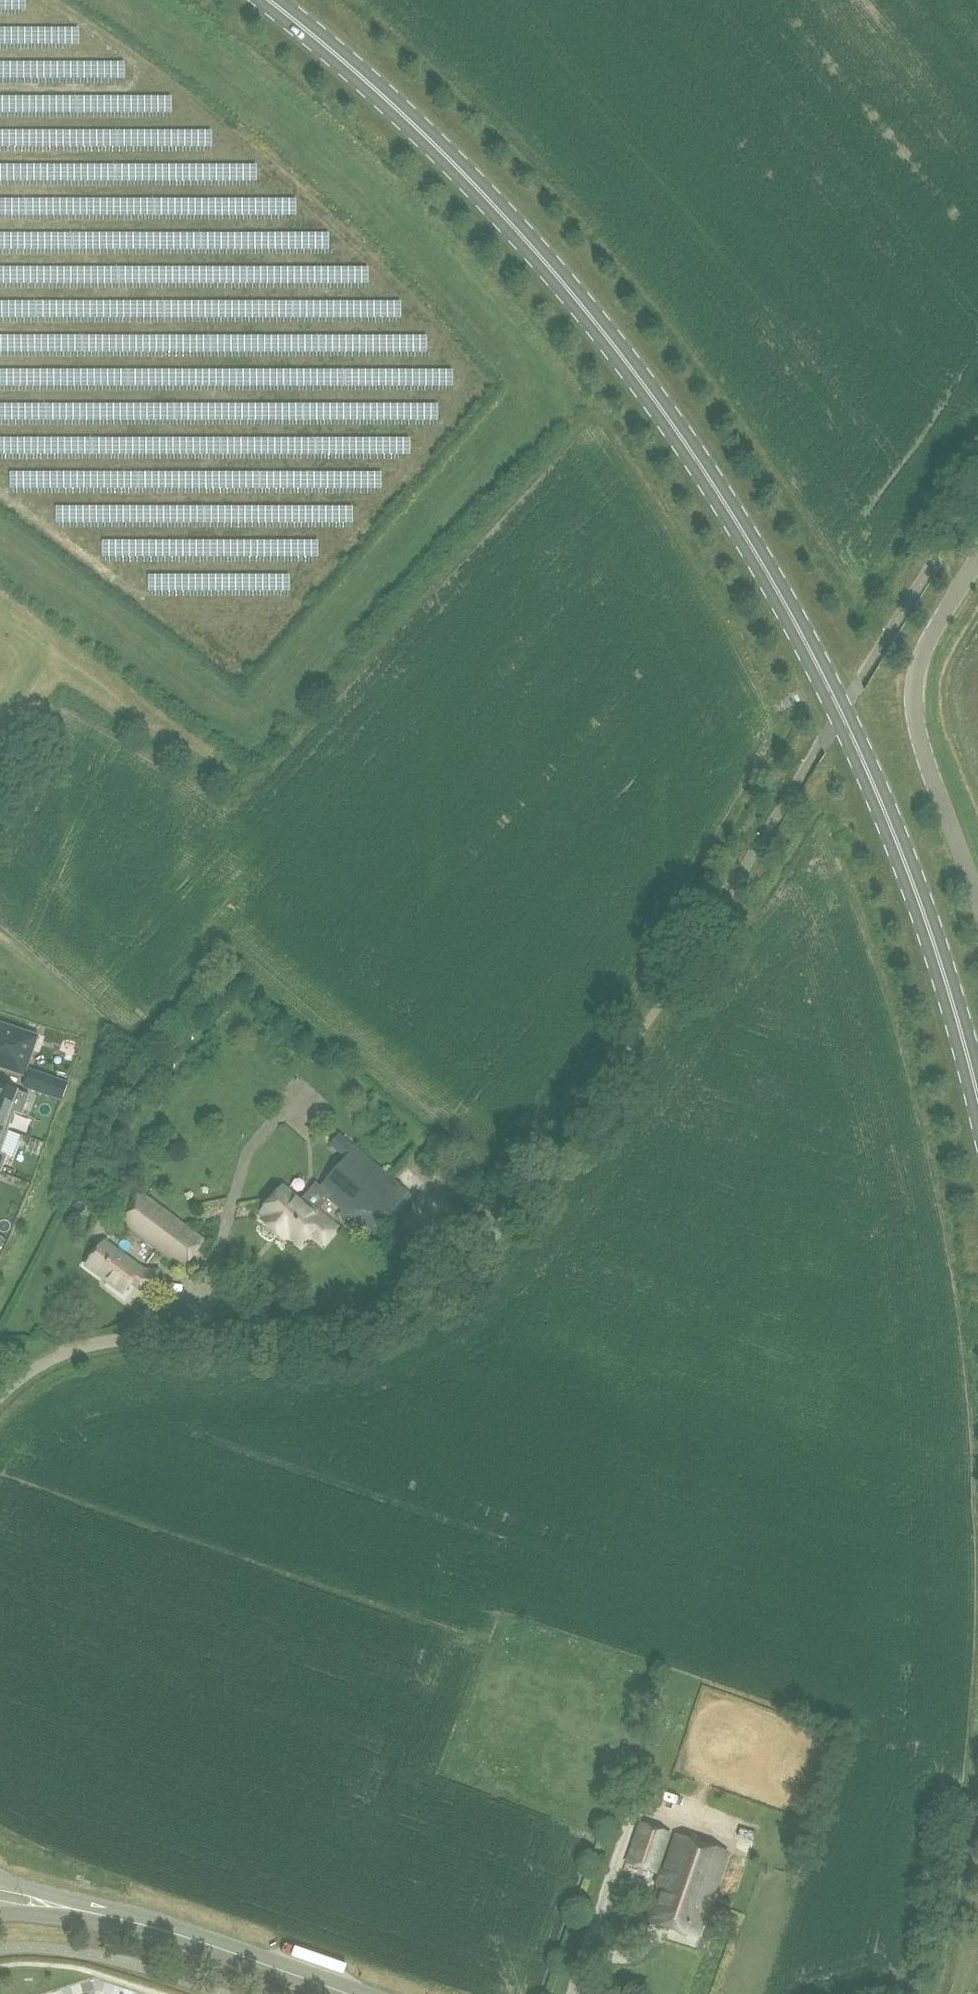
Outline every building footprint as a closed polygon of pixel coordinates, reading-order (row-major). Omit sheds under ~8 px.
[(23,1046),(28,1033),(0,1024),(0,1066),(24,1074),(32,1049),(23,1046)] [(51,1096),(57,1081),(30,1072),(25,1087),(51,1096)] [(8,1130),(15,1112),(22,1115),(30,1095),(3,1085),(0,1094),(0,1127),(8,1130)] [(0,1127),(0,1152),(8,1130),(0,1127)] [(411,1195),(355,1147),(319,1189),(376,1237),(411,1195)] [(310,1208),(283,1186),(263,1210),(267,1214),(263,1219),(276,1229),(280,1225),(301,1243),(312,1231),(324,1241),(338,1225),(313,1204),(310,1208)] [(186,1269),(207,1240),(142,1191),(120,1220),(186,1269)] [(143,1269),(105,1241),(88,1264),(125,1292),(132,1283),(147,1292),(160,1294),(163,1271),(143,1269)] [(656,1872),(670,1833),(641,1823),(628,1863),(656,1872)] [(727,1852),(677,1835),(648,1921),(698,1938),(727,1852)]
